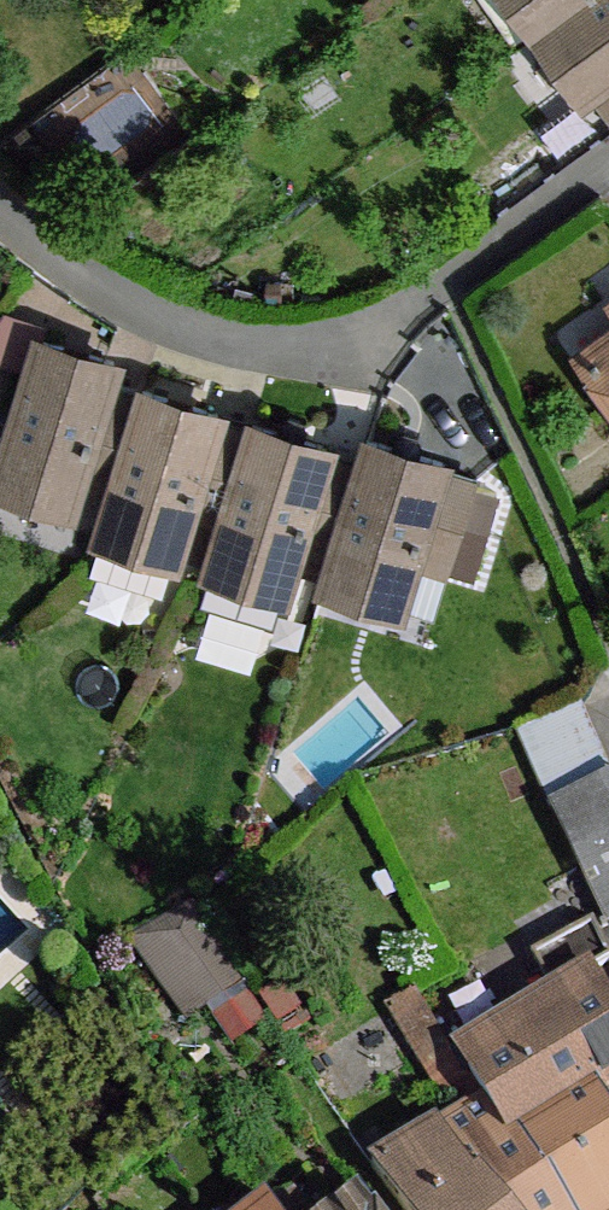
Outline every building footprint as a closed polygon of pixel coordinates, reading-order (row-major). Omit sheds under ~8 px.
[(579,0),(521,0),(542,27),(579,0)] [(542,27),(588,90),(593,87),(608,75),(608,0),(579,0),(542,27)] [(593,87),(608,108),(608,75),(593,87)] [(599,301),(608,314),(608,294),(599,301)] [(107,387),(115,363),(40,339),(0,467),(0,479),(73,501),(79,479),(107,387)] [(587,357),(608,388),(608,340),(587,357)] [(142,398),(107,387),(79,479),(114,489),(142,398)] [(143,390),(142,398),(114,489),(101,530),(177,552),(179,547),(219,415),(143,390)] [(252,426),(219,415),(179,547),(212,557),(252,426)] [(279,434),(302,441),(306,429),(303,422),(289,418),(283,422),(279,434)] [(279,434),(252,426),(212,557),(211,564),(286,587),(299,547),(327,456),(329,449),(302,441),(279,434)] [(367,439),(360,466),(332,558),(326,579),(399,602),(413,560),(442,470),(444,463),(367,439)] [(327,456),(299,547),(332,558),(360,466),(327,456)] [(476,480),(442,470),(413,560),(448,571),(476,480)] [(166,584),(177,552),(101,530),(92,561),(99,572),(156,589),(166,584)] [(286,587),(211,564),(200,595),(206,605),(268,624),(277,620),(286,587)] [(608,775),(608,770),(581,706),(518,734),(548,803),(608,775)] [(608,922),(608,780),(552,808),(607,923),(608,922)] [(597,928),(594,921),(532,955),(536,961),(548,984),(554,993),(592,974),(608,964),(608,953),(597,928)] [(607,923),(597,928),(608,953),(608,922),(607,923)] [(196,930),(169,949),(207,999),(233,980),(196,930)] [(471,1073),(602,991),(592,974),(554,993),(548,984),(447,1045),(467,1079),(473,1077),(471,1073)] [(602,991),(471,1073),(473,1077),(486,1099),(519,1128),(595,1084),(608,1075),(608,1003),(602,991)] [(263,1019),(247,996),(217,1017),(232,1038),(263,1019)] [(382,1035),(374,1020),(360,1030),(368,1043),(382,1035)] [(445,1094),(467,1079),(447,1045),(441,1034),(417,1048),(445,1094)] [(595,1084),(519,1128),(569,1209),(607,1209),(608,1209),(608,1107),(595,1084)] [(486,1099),(440,1125),(512,1209),(569,1209),(519,1128),(486,1099)] [(440,1125),(370,1166),(406,1209),(512,1209),(440,1125)] [(290,1192),(271,1204),(275,1209),(302,1209),(290,1192)] [(360,1197),(342,1209),(369,1209),(360,1197)]
